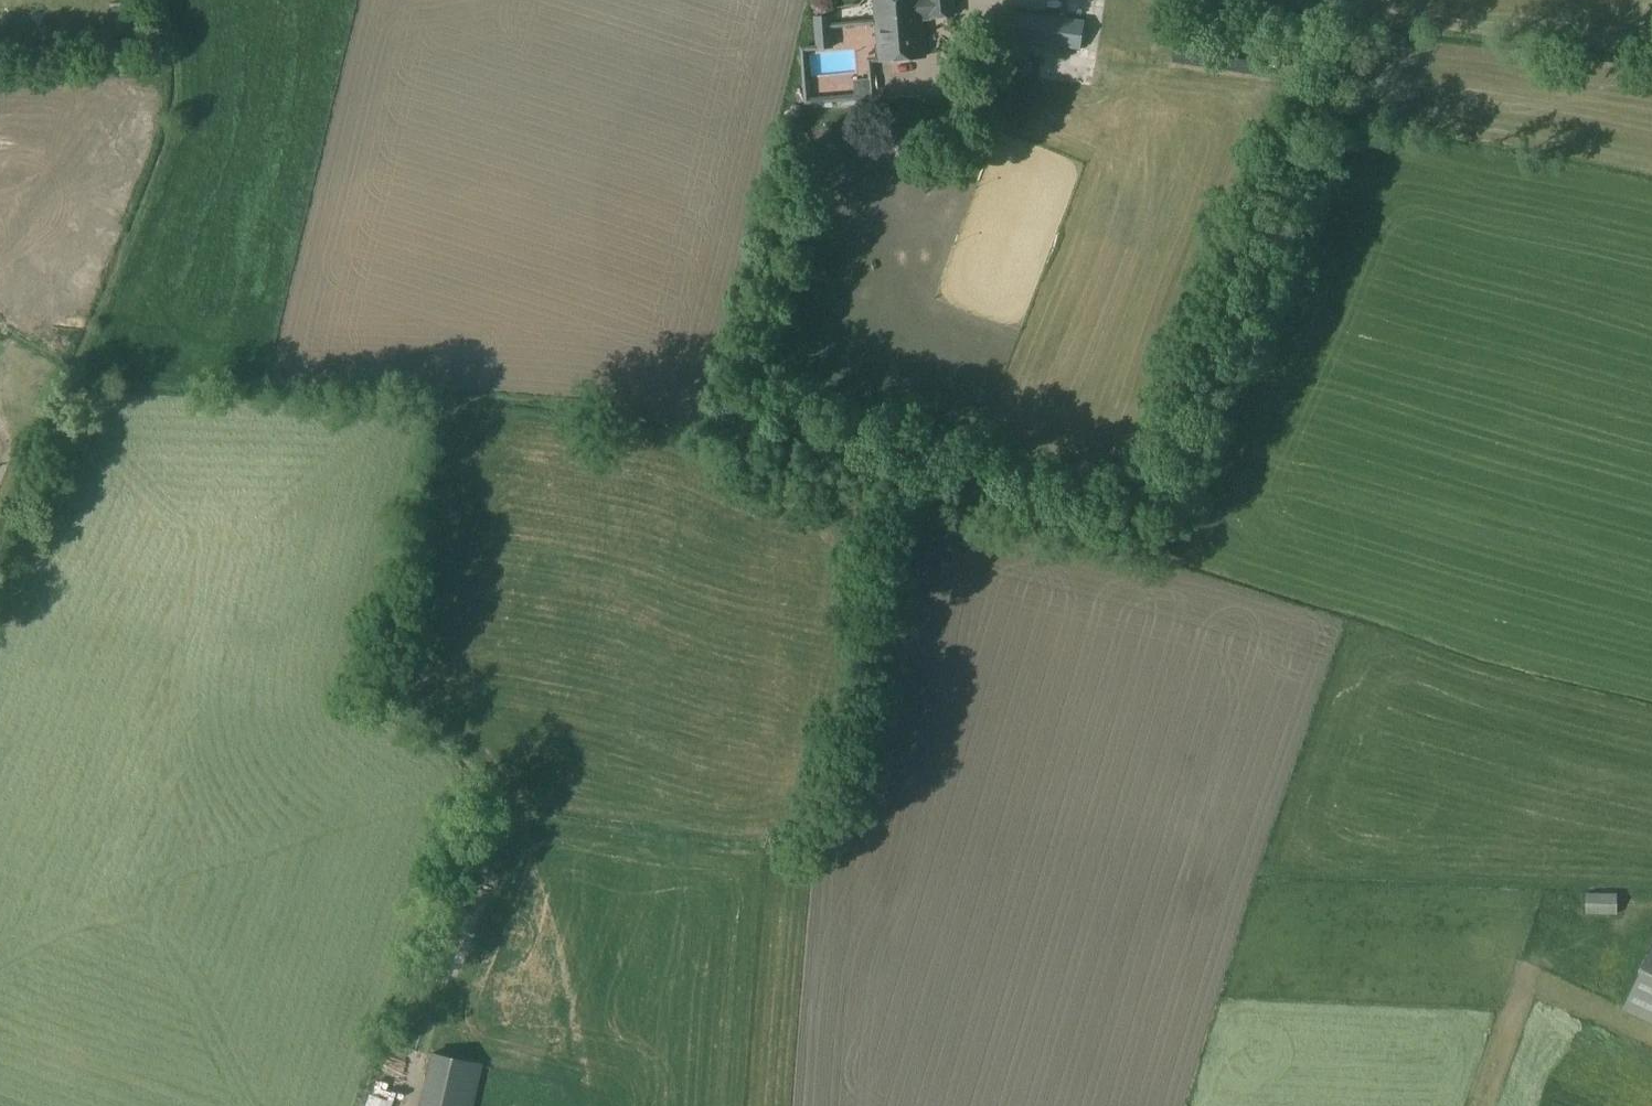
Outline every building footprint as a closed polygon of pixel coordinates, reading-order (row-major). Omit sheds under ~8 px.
[(953,16),(951,0),(874,0),(880,61),(926,55),(922,18),(930,17),(930,18),(953,16)] [(1046,0),(1014,0),(1013,8),(1044,12),(1046,0)] [(1085,22),(1083,22),(1044,16),(1013,11),(1008,39),(1081,50),(1085,22)] [(815,51),(834,48),(831,15),(812,17),(815,51)] [(807,65),(808,78),(847,75),(847,63),(807,65)] [(1624,1008),(1651,1021),(1651,947),(1624,1008)] [(430,1051),(417,1105),(472,1105),(482,1064),(430,1051)] [(390,1099),(372,1093),(366,1105),(387,1105),(390,1099)]
